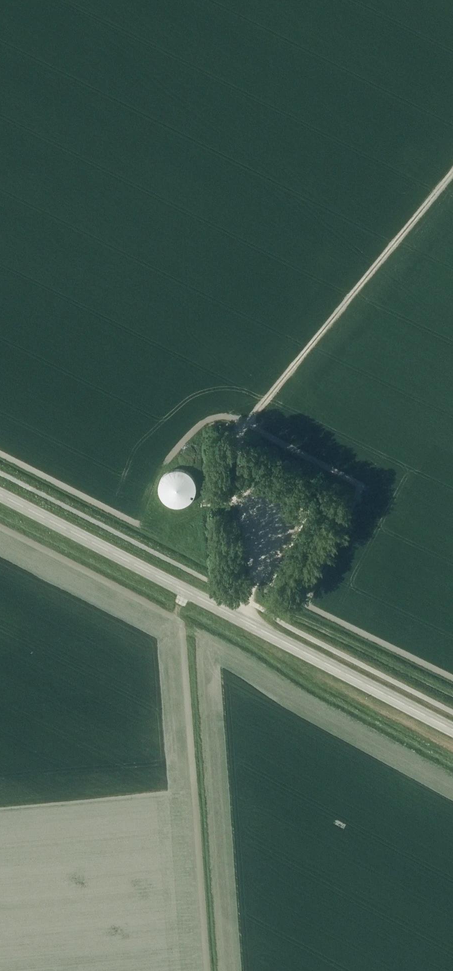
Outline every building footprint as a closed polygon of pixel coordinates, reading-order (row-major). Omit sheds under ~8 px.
[(161,495),(164,500),(168,504),(173,506),(178,507),(183,506),(188,504),(192,500),(195,496),(197,491),(197,485),(195,480),(193,476),(189,472),(184,470),(178,469),(173,469),(168,472),(164,475),(161,480),(159,485),(159,490),(161,495)]
